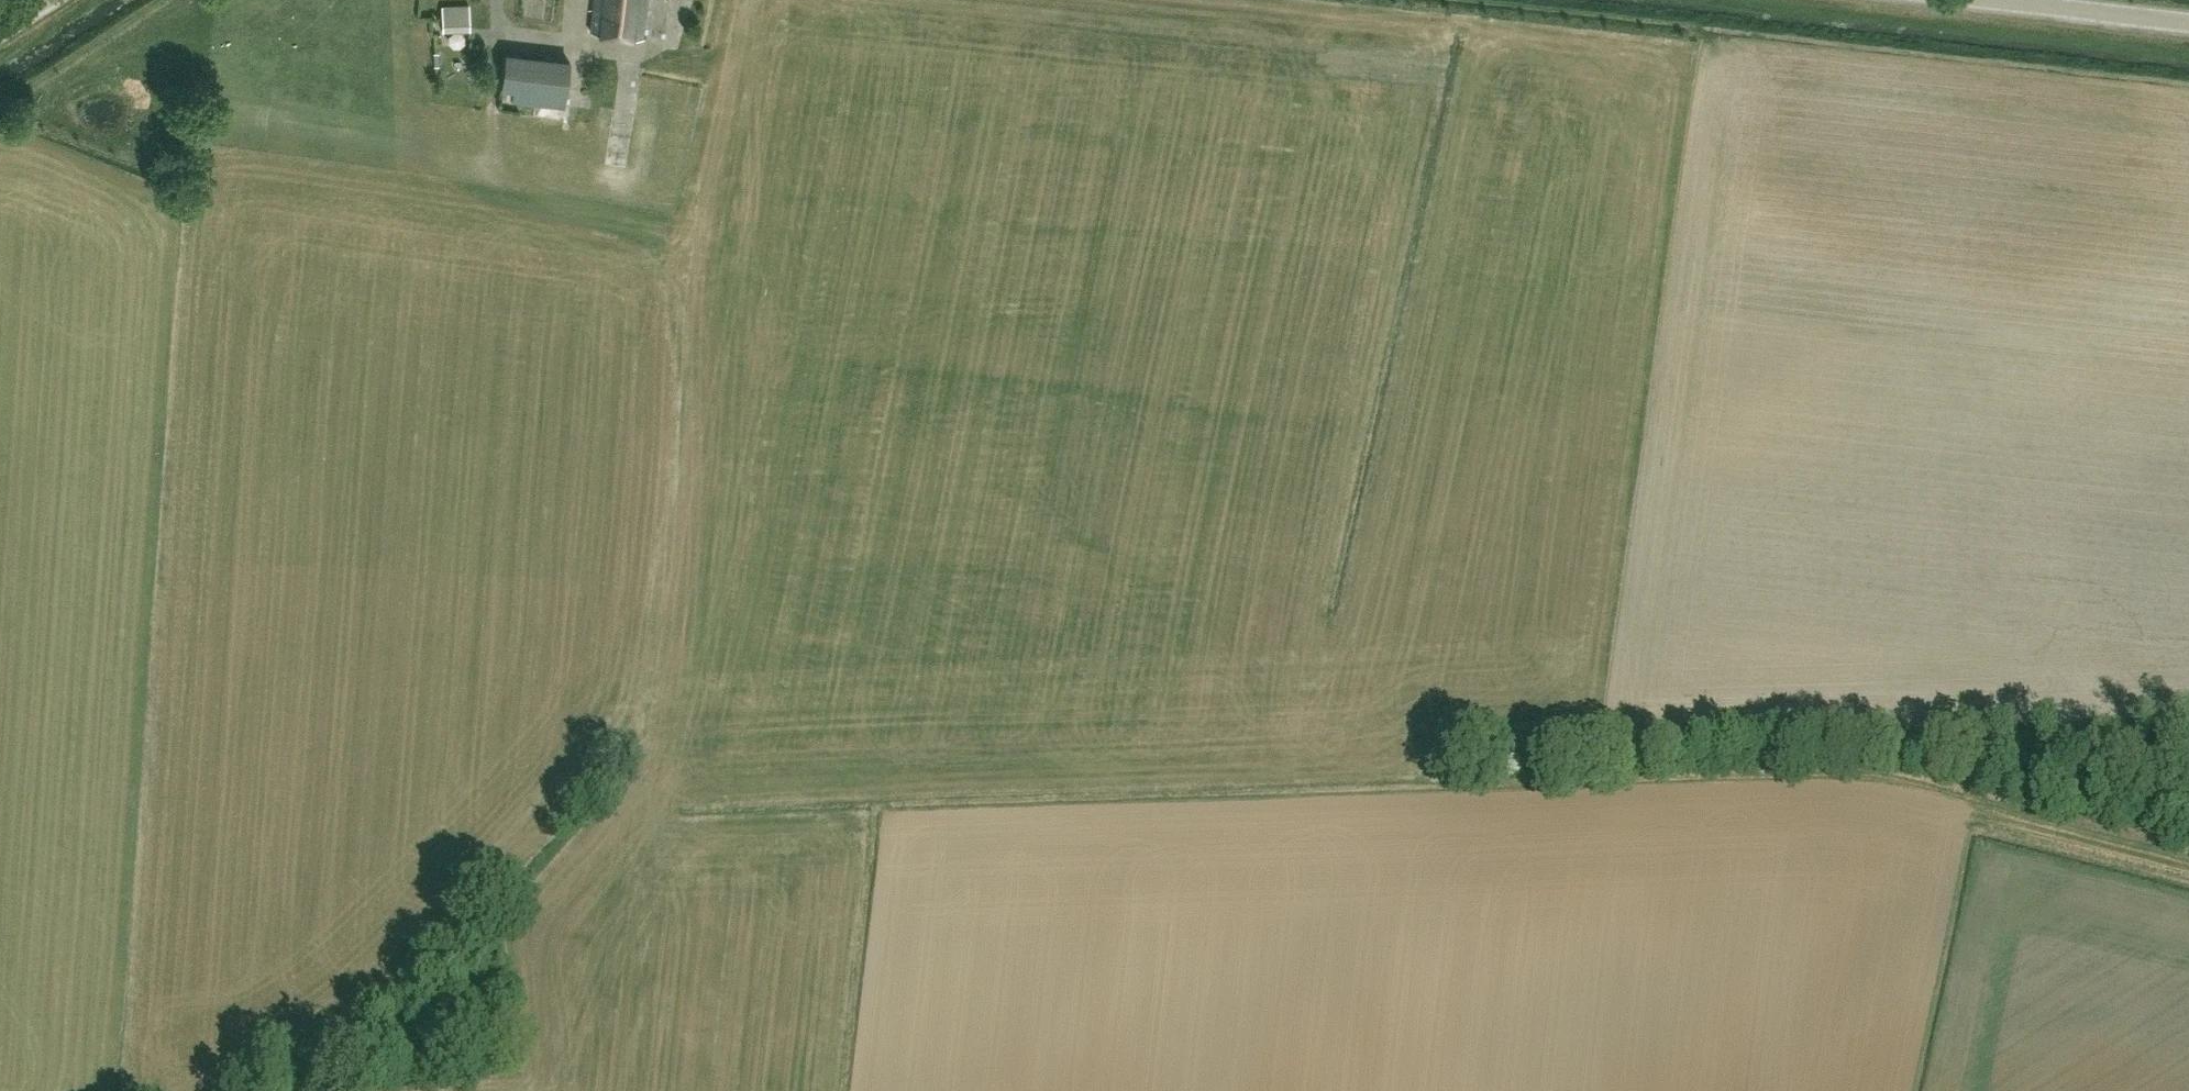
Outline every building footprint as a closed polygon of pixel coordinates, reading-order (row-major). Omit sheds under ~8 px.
[(590,31),(643,37),(647,0),(594,0),(590,31)] [(444,28),(471,28),(470,2),(443,3),(444,28)] [(565,108),(571,57),(503,49),(498,89),(513,91),(512,102),(521,103),(521,111),(533,113),(534,104),(565,108)]
